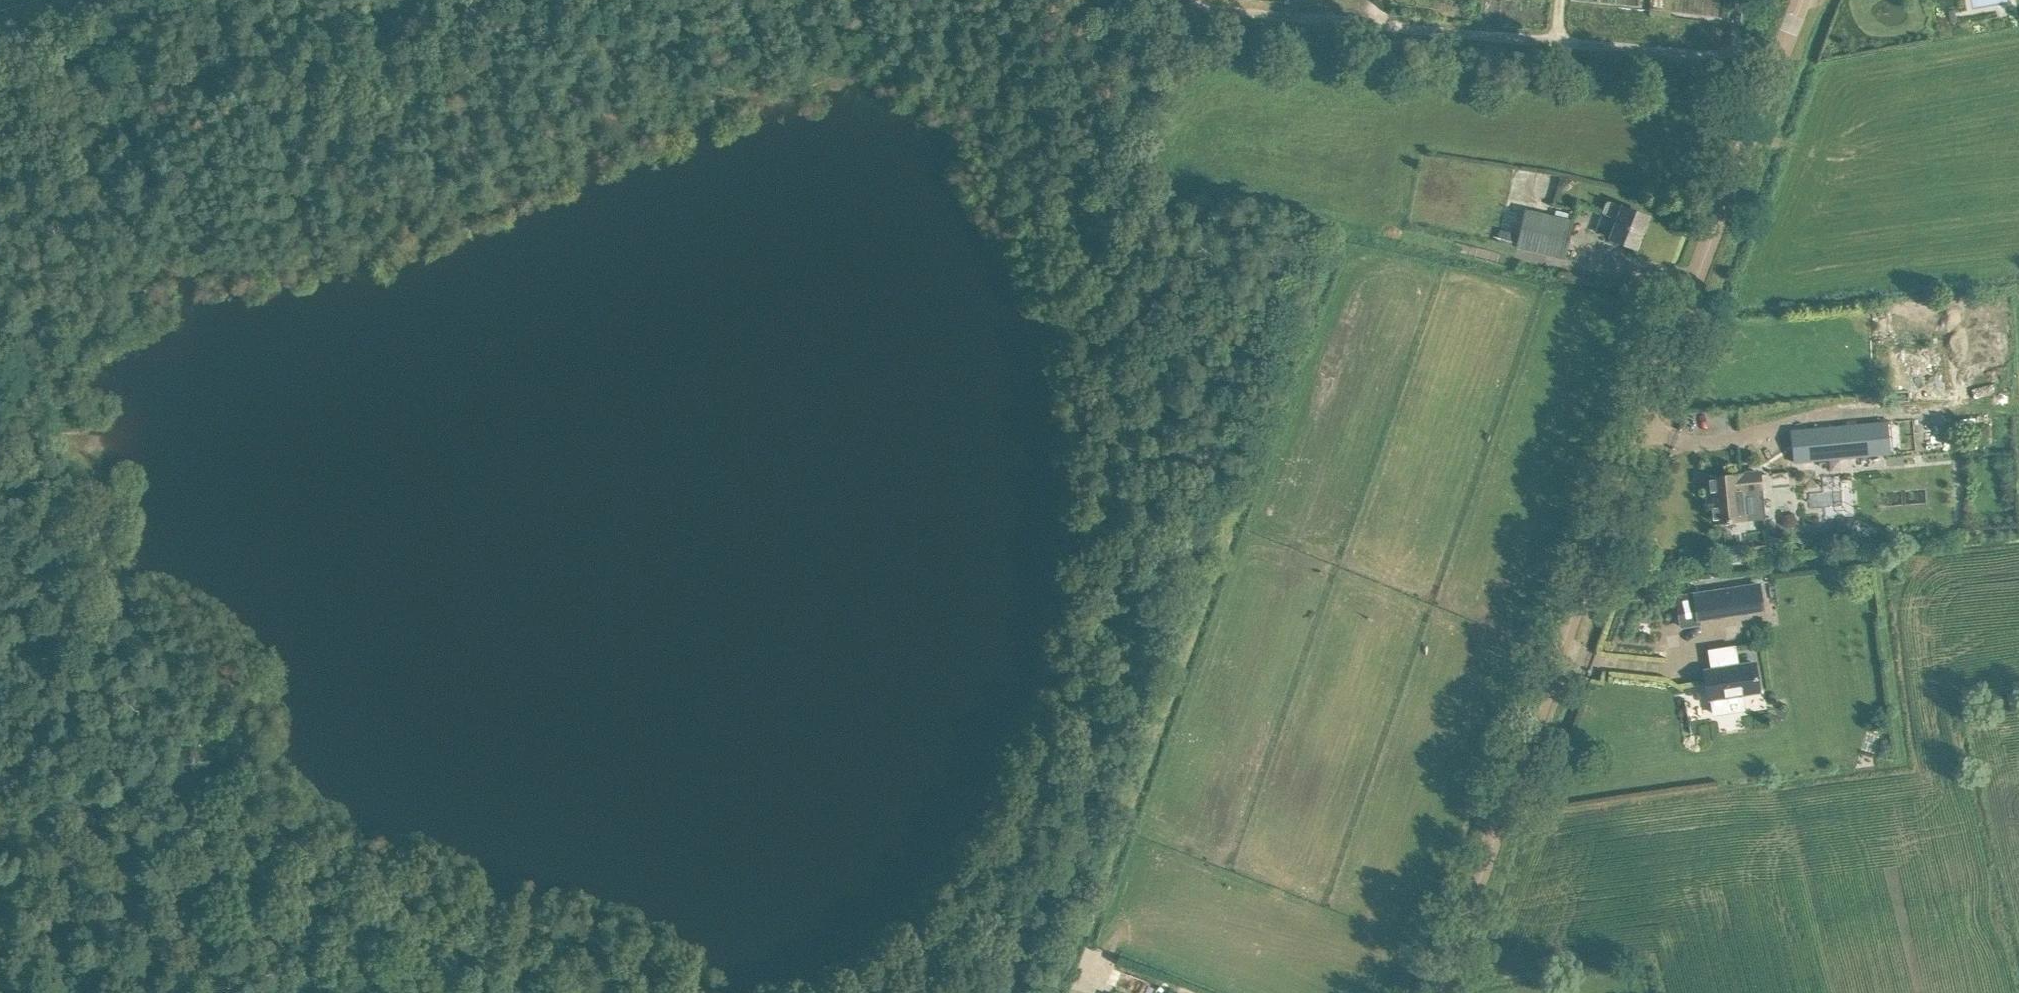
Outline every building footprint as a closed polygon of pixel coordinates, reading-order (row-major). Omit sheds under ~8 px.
[(1674,0),(1651,0),(1650,13),(1673,14),(1674,0)] [(1648,215),(1623,206),(1607,200),(1602,212),(1618,219),(1610,237),(1636,247),(1648,215)] [(1517,246),(1545,252),(1564,256),(1572,221),(1553,217),(1526,210),(1507,206),(1497,241),(1517,246)] [(1888,306),(1892,403),(1972,399),(1968,302),(1888,306)] [(1806,462),(1825,460),(1886,453),(1882,420),(1822,426),(1802,428),(1806,462)] [(1759,472),(1706,477),(1708,494),(1711,494),(1714,522),(1747,519),(1764,517),(1761,489),(1759,472)] [(1725,562),(1747,560),(1745,543),(1723,545),(1725,562)] [(1697,620),(1764,610),(1759,583),(1688,595),(1675,597),(1680,625),(1697,623),(1697,620)] [(1755,663),(1705,670),(1709,698),(1712,698),(1715,719),(1747,714),(1744,693),(1759,690),(1755,663)] [(1116,986),(1136,992),(1151,992),(1155,983),(1121,972),(1116,986)]
